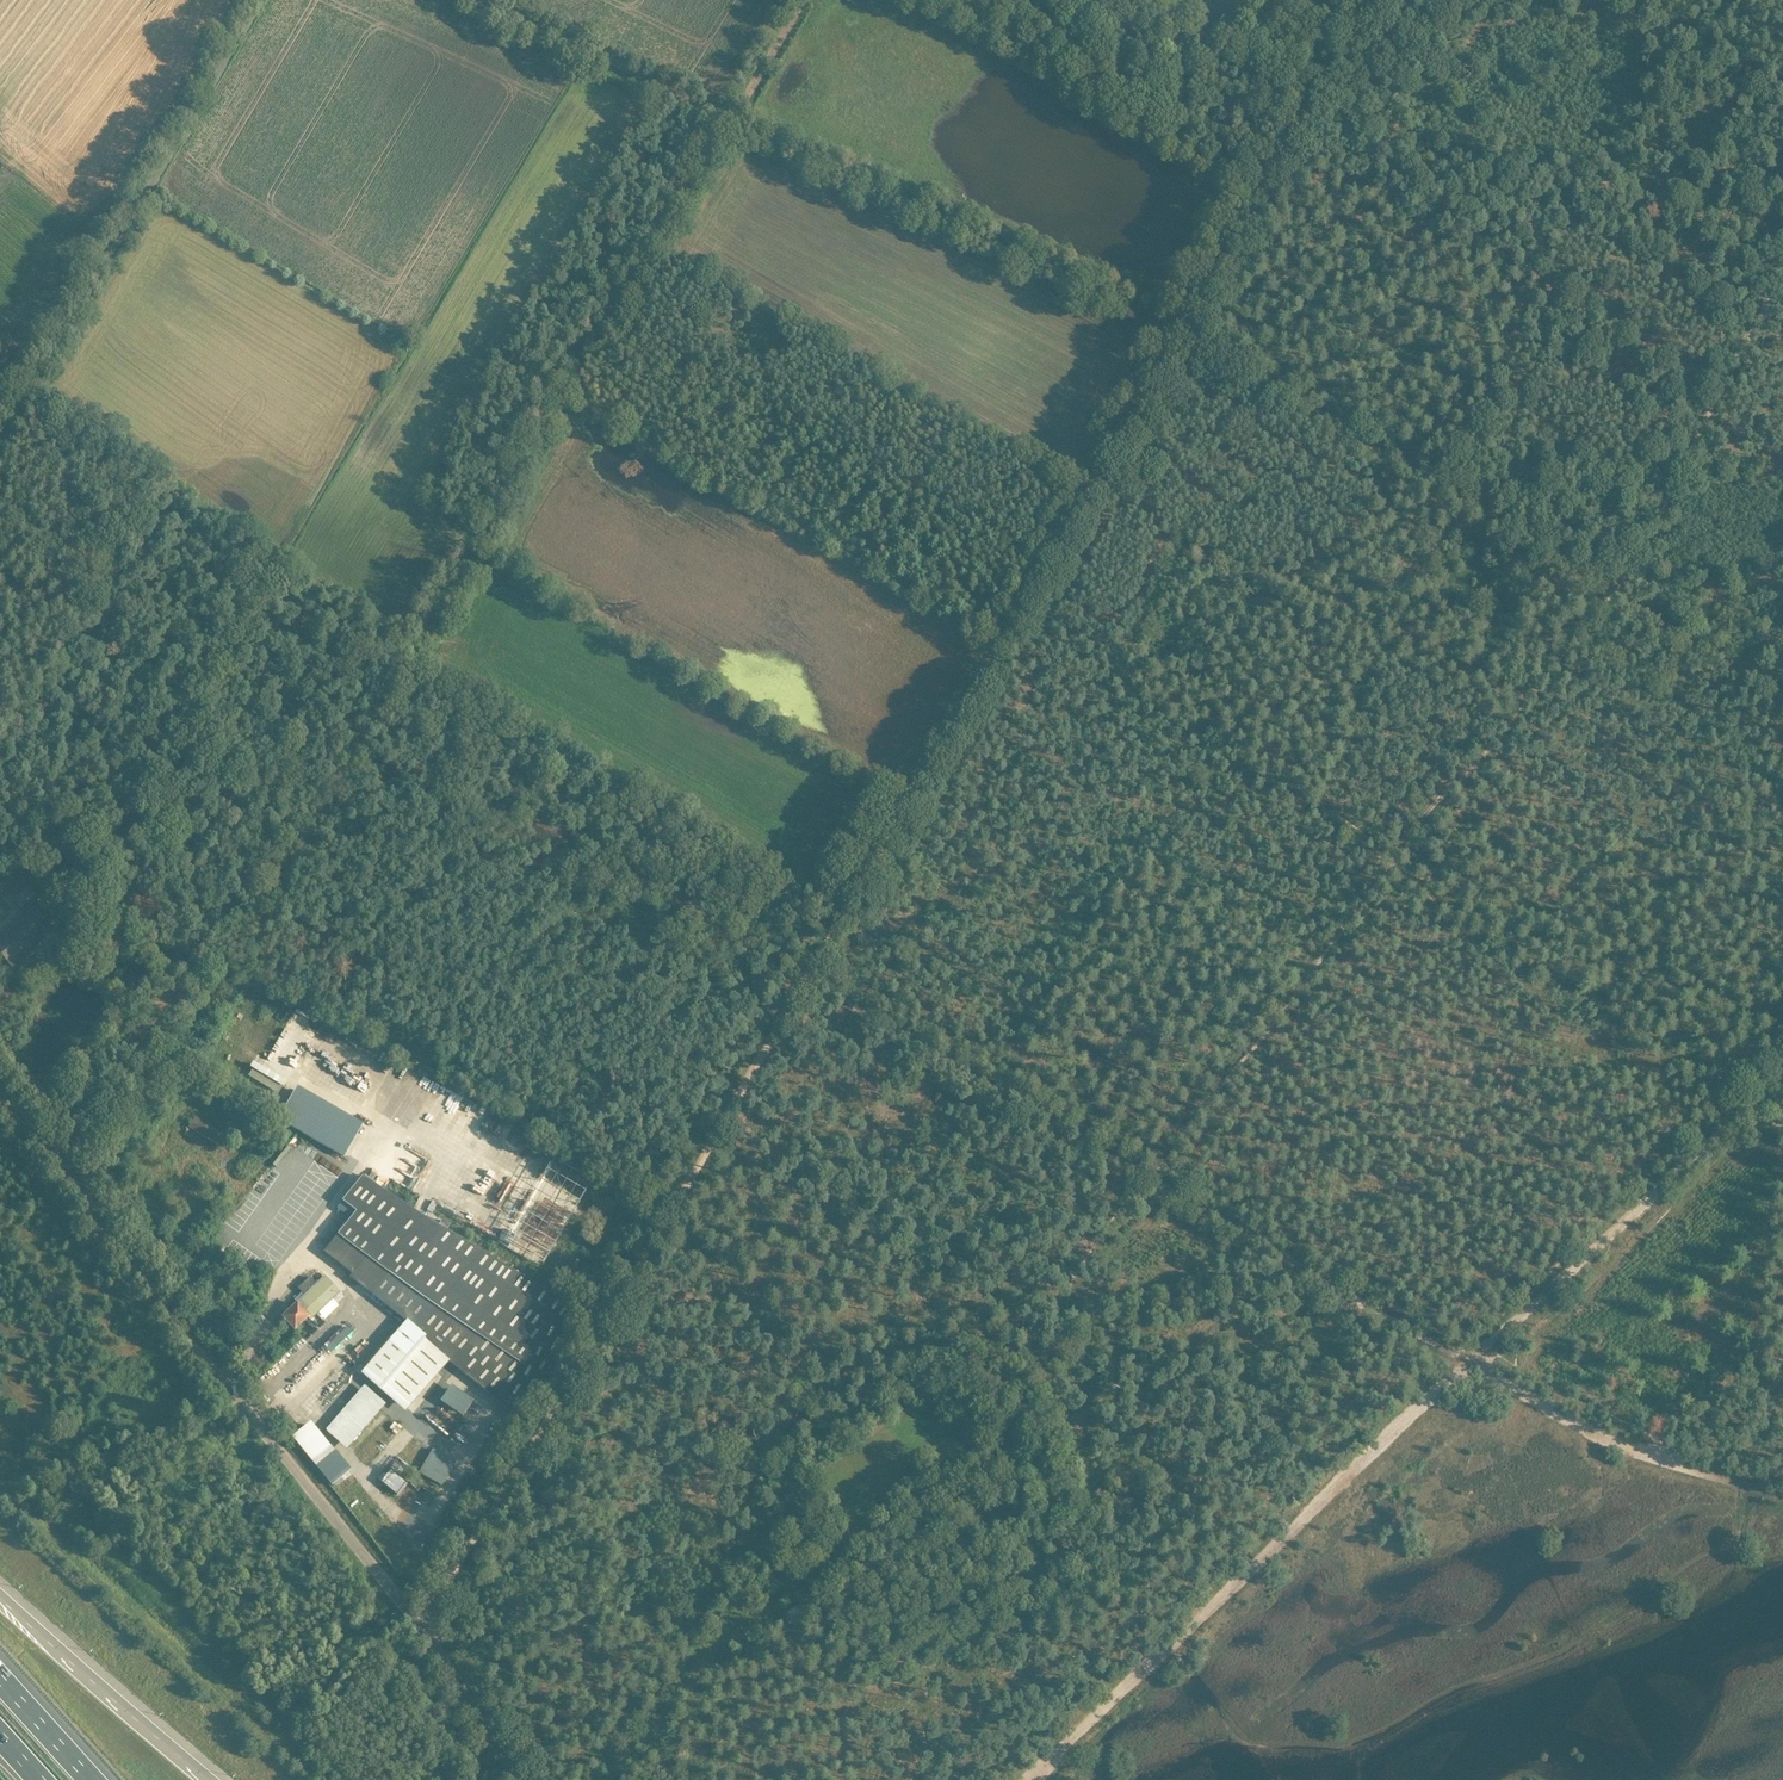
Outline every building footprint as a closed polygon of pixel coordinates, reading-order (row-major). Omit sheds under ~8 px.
[(1225,14),(1221,22),(1232,28),(1237,20),(1225,14)] [(32,962),(26,968),(30,972),(36,966),(32,962)] [(310,1075),(328,1042),(315,1034),(296,1067),(310,1075)] [(363,1119),(297,1080),(276,1115),(343,1154),(363,1119)] [(549,1163),(502,1244),(541,1266),(588,1185),(549,1163)] [(372,1186),(374,1182),(364,1176),(364,1177),(363,1176),(343,1202),(356,1212),(325,1250),(352,1270),(350,1273),(352,1274),(406,1207),(372,1186)] [(583,1315),(406,1207),(352,1274),(405,1316),(453,1354),(524,1411),(583,1315)] [(288,1313),(283,1317),(295,1330),(298,1326),(309,1316),(311,1319),(315,1315),(320,1311),(339,1292),(325,1277),(318,1284),(310,1275),(298,1287),(306,1296),(292,1309),(288,1313)] [(453,1354),(405,1316),(361,1369),(405,1409),(453,1354)] [(349,1324),(325,1346),(332,1353),(356,1332),(349,1324)] [(474,1397),(451,1381),(441,1396),(463,1412),(474,1397)] [(364,1383),(326,1427),(348,1446),(386,1401),(364,1383)] [(315,1463),(334,1448),(311,1419),(292,1434),(315,1463)] [(315,1463),(330,1483),(351,1467),(335,1447),(334,1448),(315,1463)] [(455,1460),(432,1447),(418,1470),(442,1483),(455,1460)] [(400,1457),(392,1468),(400,1474),(408,1463),(400,1457)] [(393,1470),(384,1481),(400,1495),(410,1484),(393,1470)] [(791,1622),(797,1629),(804,1624),(802,1621),(809,1615),(800,1604),(786,1615),(789,1619),(787,1621),(789,1624),(791,1622)]
